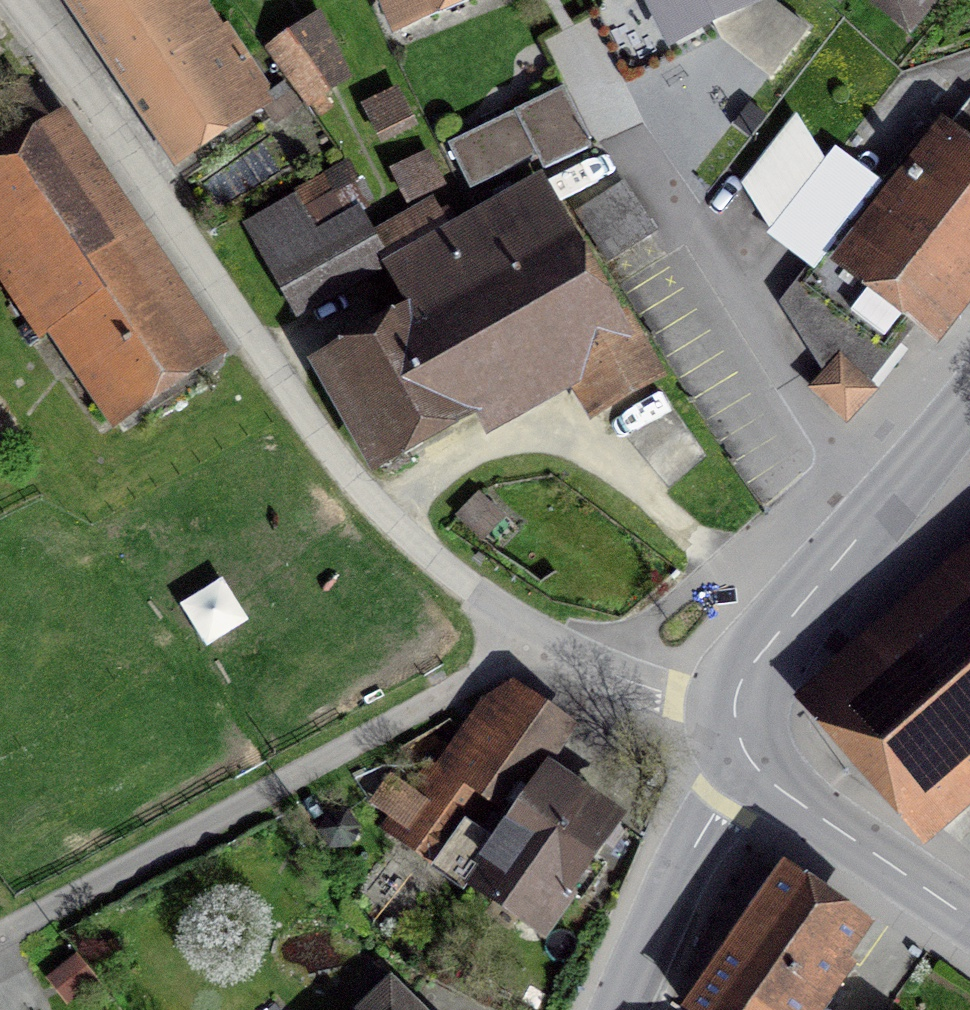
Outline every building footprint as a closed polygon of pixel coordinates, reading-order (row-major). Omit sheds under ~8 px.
[(178,156),(275,90),(214,0),(71,0),(178,156)] [(388,20),(436,0),(380,0),(388,20)] [(744,0),(657,0),(673,34),(723,10),(744,0)] [(902,16),(915,0),(882,0),(902,16)] [(318,11),(273,42),(310,96),(355,65),(318,11)] [(588,147),(560,87),(448,140),(469,184),(542,150),(550,165),(588,147)] [(843,273),(819,251),(777,302),(825,375),(838,361),(861,382),(915,314),(936,322),(969,276),(969,104),(843,273)] [(0,152),(0,301),(101,437),(212,355),(40,122),(0,152)] [(798,126),(748,175),(771,223),(817,161),(798,126)] [(655,231),(613,164),(568,192),(611,259),(655,231)] [(242,222),(293,315),(389,262),(422,321),(329,372),(376,461),(575,345),(607,401),(647,379),(537,181),(447,231),(433,207),(377,238),(338,169),(242,222)] [(825,375),(814,388),(849,420),(874,393),(861,382),(838,361),(825,375)] [(836,711),(917,800),(969,752),(969,590),(836,711)] [(395,827),(456,871),(560,730),(499,686),(395,827)] [(620,825),(552,775),(475,879),(544,929),(620,825)] [(864,933),(788,877),(740,943),(691,1009),(808,1009),(864,933)] [(369,1009),(410,1009),(390,990),(369,1009)]
